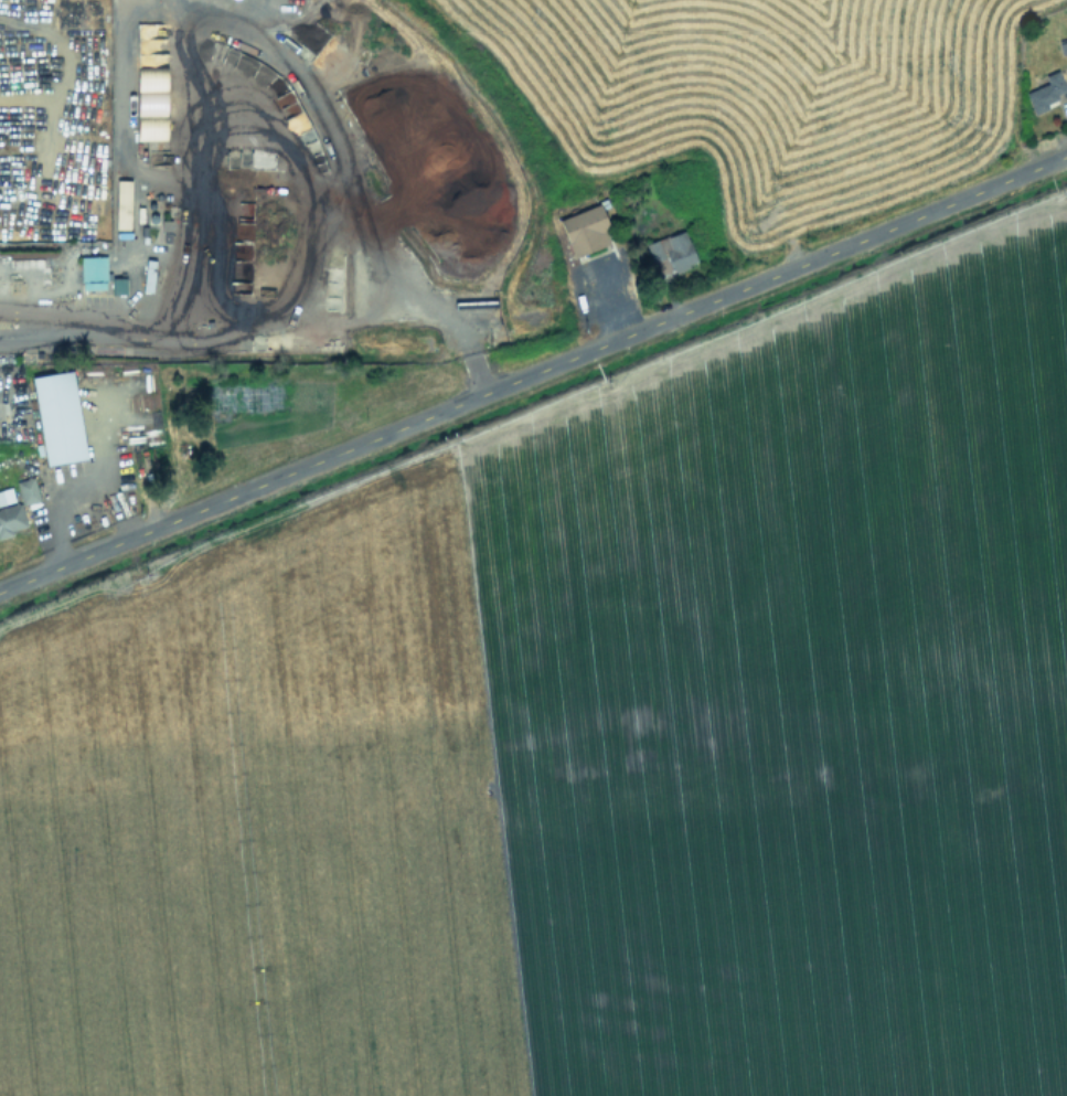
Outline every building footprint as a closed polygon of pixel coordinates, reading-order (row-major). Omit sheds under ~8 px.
[(166,66),(136,66),(138,139),(167,139),(166,66)] [(1033,114),(1049,108),(1047,103),(1058,98),(1056,93),(1066,90),(1058,70),(1044,75),(1047,83),(1024,92),(1033,114)] [(130,180),(115,180),(114,228),(129,229),(130,180)] [(610,243),(605,230),(609,228),(600,203),(560,219),(574,257),(610,243)] [(646,243),(658,277),(697,263),(684,229),(646,243)] [(80,256),(81,289),(106,289),(105,255),(80,256)] [(124,277),(110,277),(111,294),(125,294),(124,277)] [(72,370),(31,376),(45,465),(86,459),(72,370)] [(16,480),(20,504),(38,501),(34,477),(16,480)] [(10,487),(0,490),(0,505),(14,501),(10,487)] [(12,529),(26,526),(20,504),(0,509),(0,538),(13,534),(12,529)]
